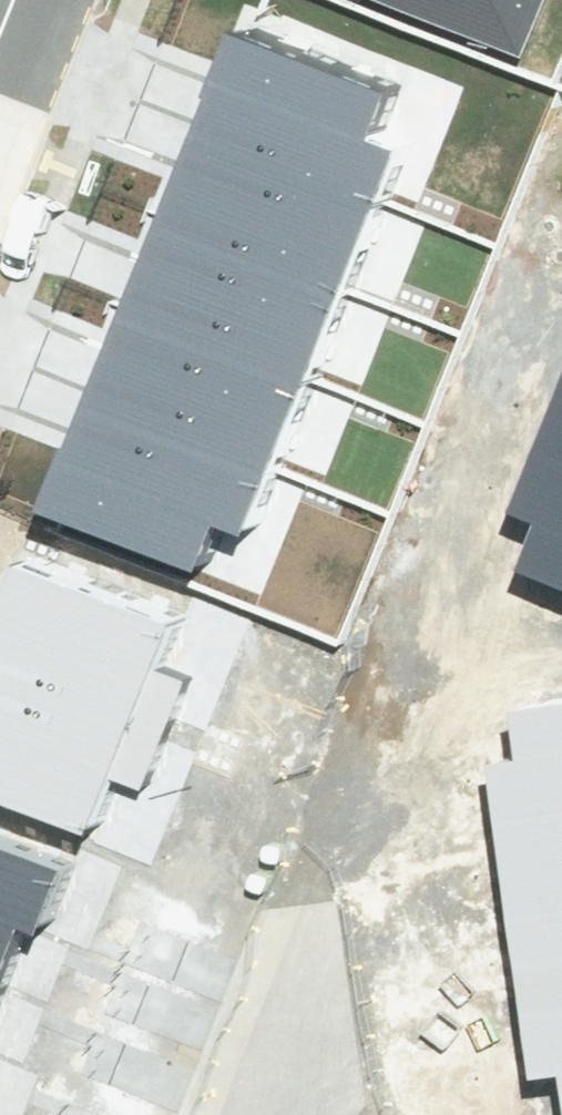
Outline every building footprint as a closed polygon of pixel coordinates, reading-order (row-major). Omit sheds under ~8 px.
[(538,43),(556,0),(433,0),(538,43)] [(227,36),(191,124),(379,200),(397,155),(359,140),(377,98),(227,36)] [(191,124),(155,213),(344,289),(379,200),(191,124)] [(155,213),(116,307),(307,382),(344,289),(155,213)] [(116,307),(78,401),(271,476),(307,382),(116,307)] [(531,455),(561,467),(561,379),(531,455)] [(78,401),(35,510),(191,571),(213,515),(250,530),(271,476),(78,401)] [(516,573),(561,591),(561,467),(531,455),(506,517),(534,528),(516,573)] [(8,556),(0,576),(0,679),(159,741),(180,688),(145,675),(168,619),(8,556)] [(82,835),(104,779),(138,793),(159,741),(0,679),(0,803),(82,835)] [(488,835),(561,824),(561,711),(500,721),(507,765),(477,770),(488,835)] [(504,931),(561,922),(561,824),(488,835),(504,931)] [(9,947),(16,932),(31,937),(56,872),(0,851),(0,944),(9,947)] [(517,1019),(561,1013),(561,922),(504,931),(517,1019)] [(9,947),(0,944),(0,969),(9,947)] [(561,1114),(561,1013),(517,1019),(527,1086),(557,1081),(561,1114)]
